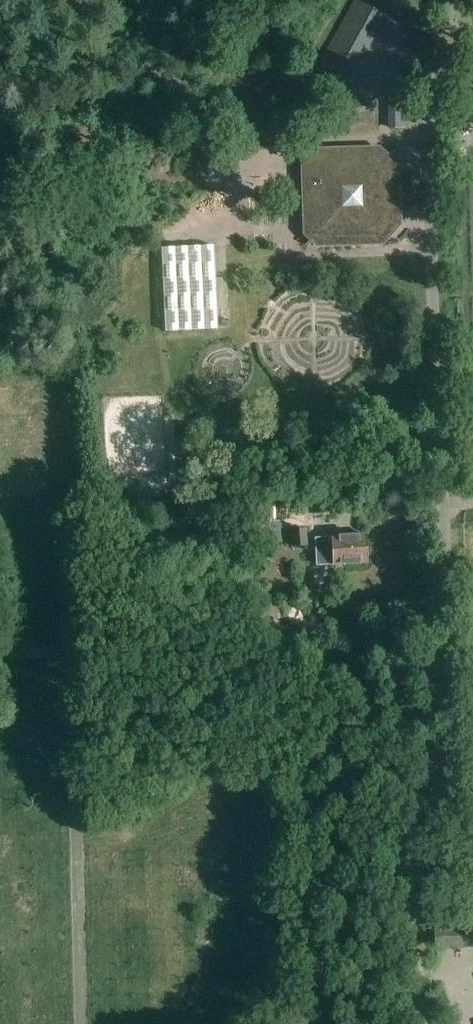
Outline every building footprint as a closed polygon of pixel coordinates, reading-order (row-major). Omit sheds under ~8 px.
[(341,87),(381,14),(355,0),(353,0),(313,71),(341,87)] [(285,106),(291,112),(300,114),(308,109),(311,100),(308,92),(299,87),(290,89),(285,96),(285,106)] [(247,108),(253,114),(263,114),(269,107),(269,99),(265,91),(257,89),(248,91),(244,100),(247,108)] [(403,127),(403,93),(389,93),(390,128),(403,127)] [(315,226),(324,234),(325,245),(365,244),(364,240),(372,231),(378,231),(387,221),(387,216),(395,208),(399,208),(398,171),(385,172),(385,170),(384,170),(382,172),(373,164),(375,162),(375,161),(373,161),(373,148),(322,149),(322,161),(301,162),(303,226),(312,225),(312,227),(313,227),(315,226)] [(159,249),(163,332),(217,329),(212,246),(159,249)] [(123,507),(125,527),(137,526),(134,506),(123,507)] [(308,546),(306,527),(290,529),(292,547),(308,546)] [(365,562),(364,534),(331,536),(331,537),(314,538),(316,564),(332,563),(332,564),(365,562)] [(433,950),(472,948),(472,911),(431,913),(433,950)]
